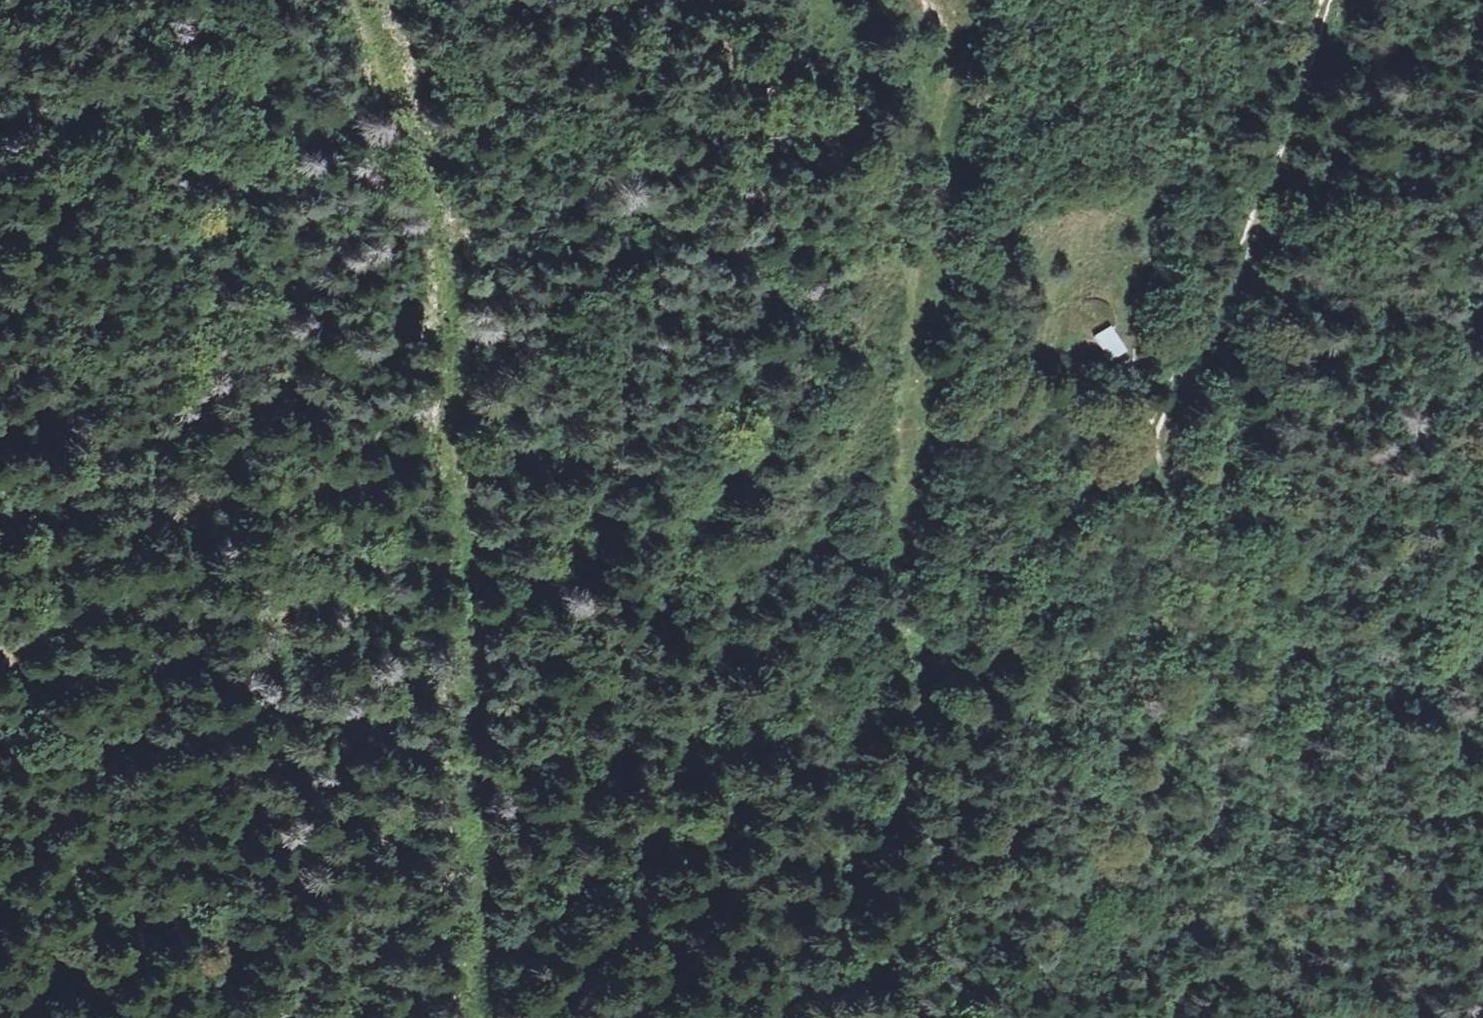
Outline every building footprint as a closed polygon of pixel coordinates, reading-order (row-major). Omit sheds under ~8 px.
[(1097,343),(1110,361),(1125,350),(1115,335),(1118,331),(1119,326),(1120,321),(1119,315),(1118,310),(1114,305),(1111,302),(1106,298),(1100,296),(1094,295),(1088,297),(1083,300),(1077,302),(1074,308),(1072,313),(1071,317),(1070,322),(1071,326),(1074,333),(1077,338),(1084,341),(1091,344),(1097,343)]
